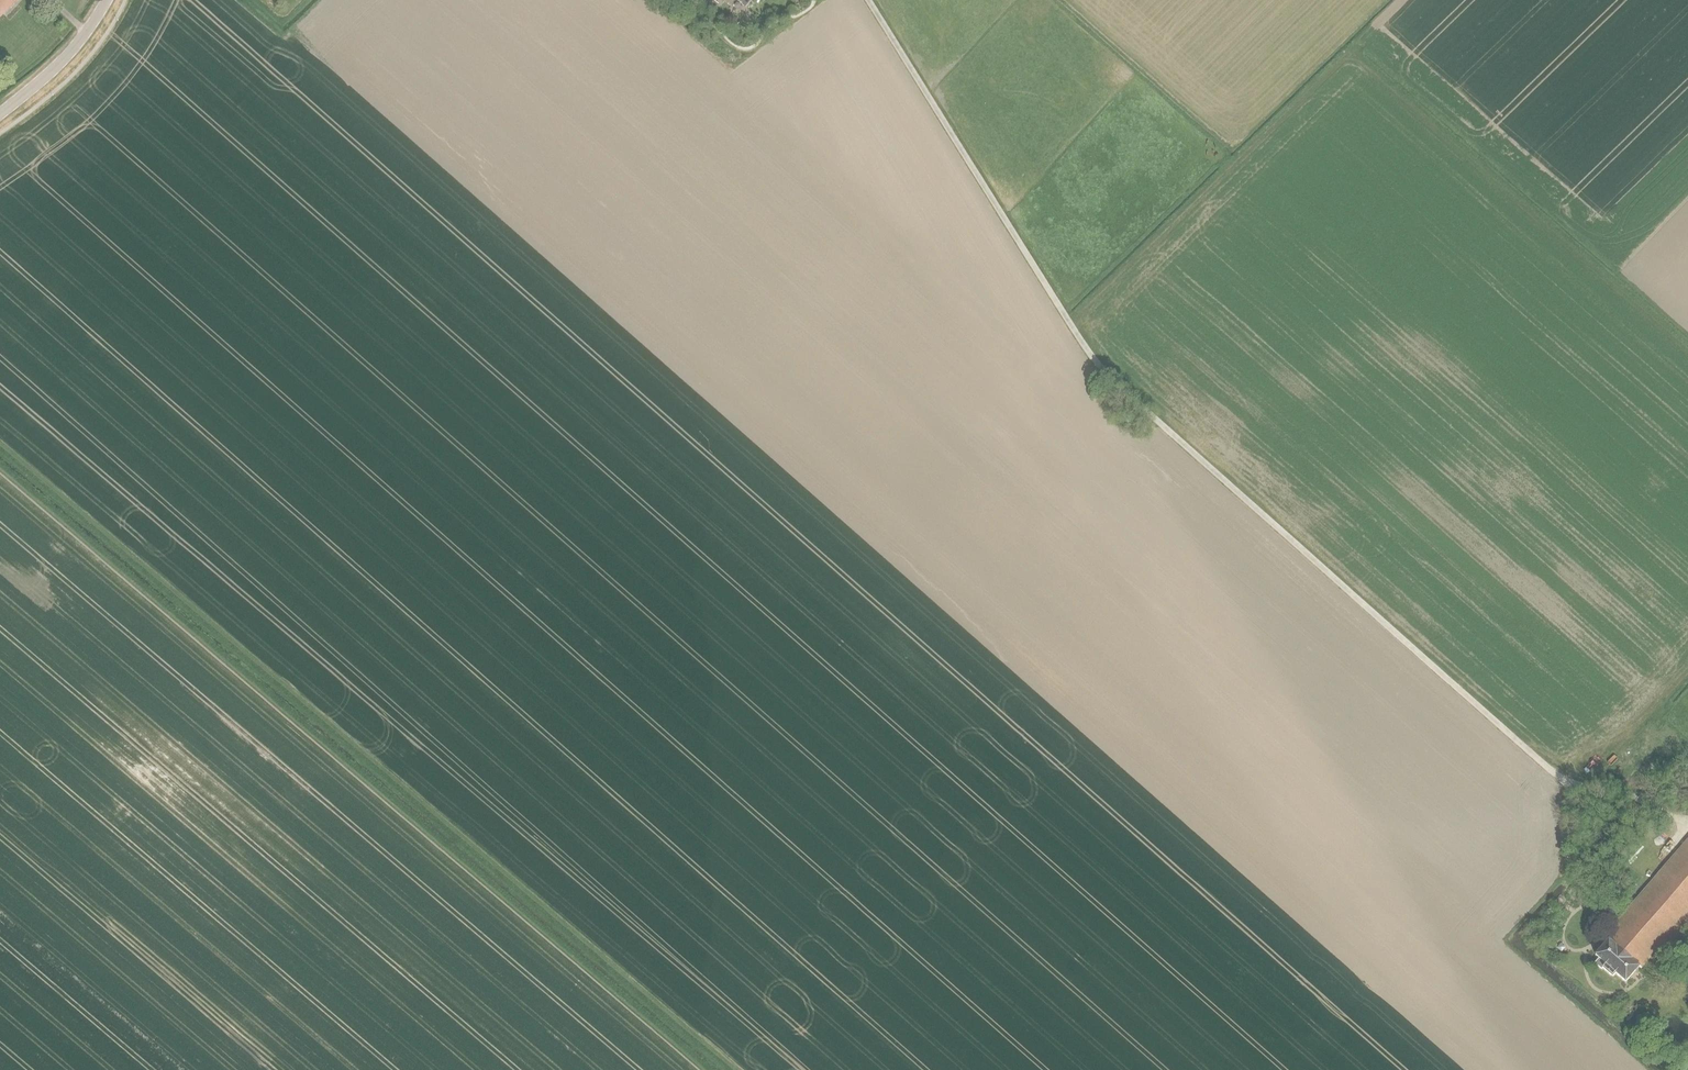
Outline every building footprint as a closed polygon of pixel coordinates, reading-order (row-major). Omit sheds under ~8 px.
[(17,0),(0,0),(0,18),(17,0)] [(713,0),(706,0),(704,2),(714,10),(719,4),(713,0)] [(1615,921),(1617,923),(1605,937),(1607,939),(1594,954),(1597,958),(1593,962),(1600,968),(1601,967),(1611,976),(1614,972),(1624,981),(1637,966),(1640,968),(1649,958),(1653,961),(1687,922),(1687,840),(1615,921)]
